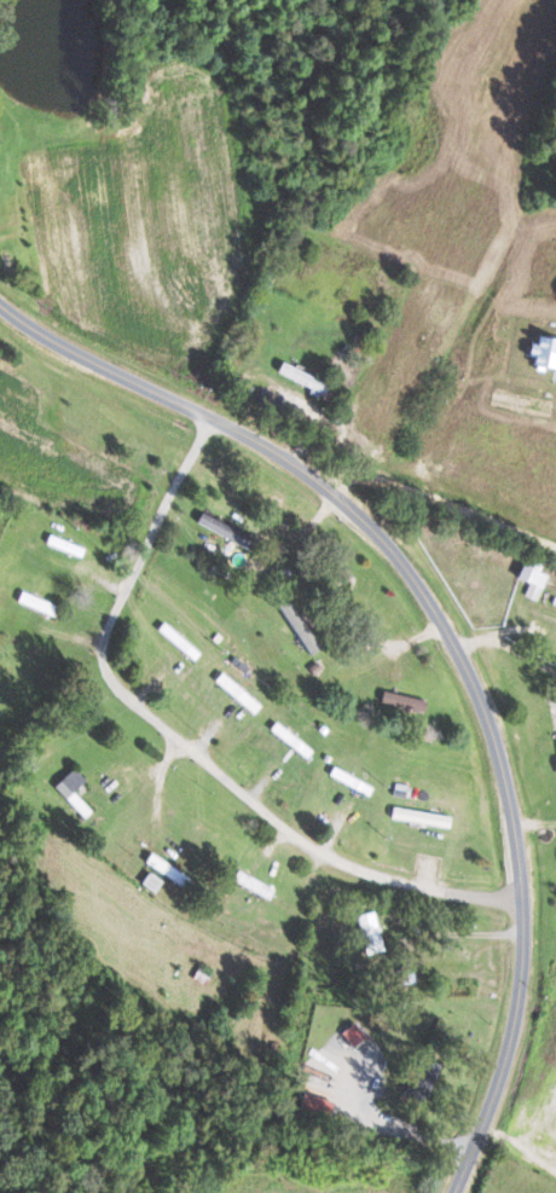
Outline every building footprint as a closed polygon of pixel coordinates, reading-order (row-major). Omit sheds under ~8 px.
[(318,392),(323,379),(280,362),(275,374),(318,392)] [(247,536),(200,511),(195,521),(242,546),(247,536)] [(546,575),(536,571),(539,562),(524,556),(515,578),(528,584),(524,595),(537,600),(546,575)] [(276,605),(308,655),(323,645),(291,595),(276,605)] [(259,705),(227,678),(220,687),(252,714),(259,705)] [(425,700),(382,690),(379,702),(423,712),(425,700)] [(73,792),(84,780),(72,767),(52,785),(83,819),(91,811),(73,792)] [(438,823),(439,811),(390,809),(390,821),(438,823)] [(365,955),(384,950),(374,911),(355,916),(365,955)] [(366,1036),(352,1021),(333,1038),(346,1053),(366,1036)] [(295,1113),(325,1121),(331,1101),(301,1092),(295,1113)]
